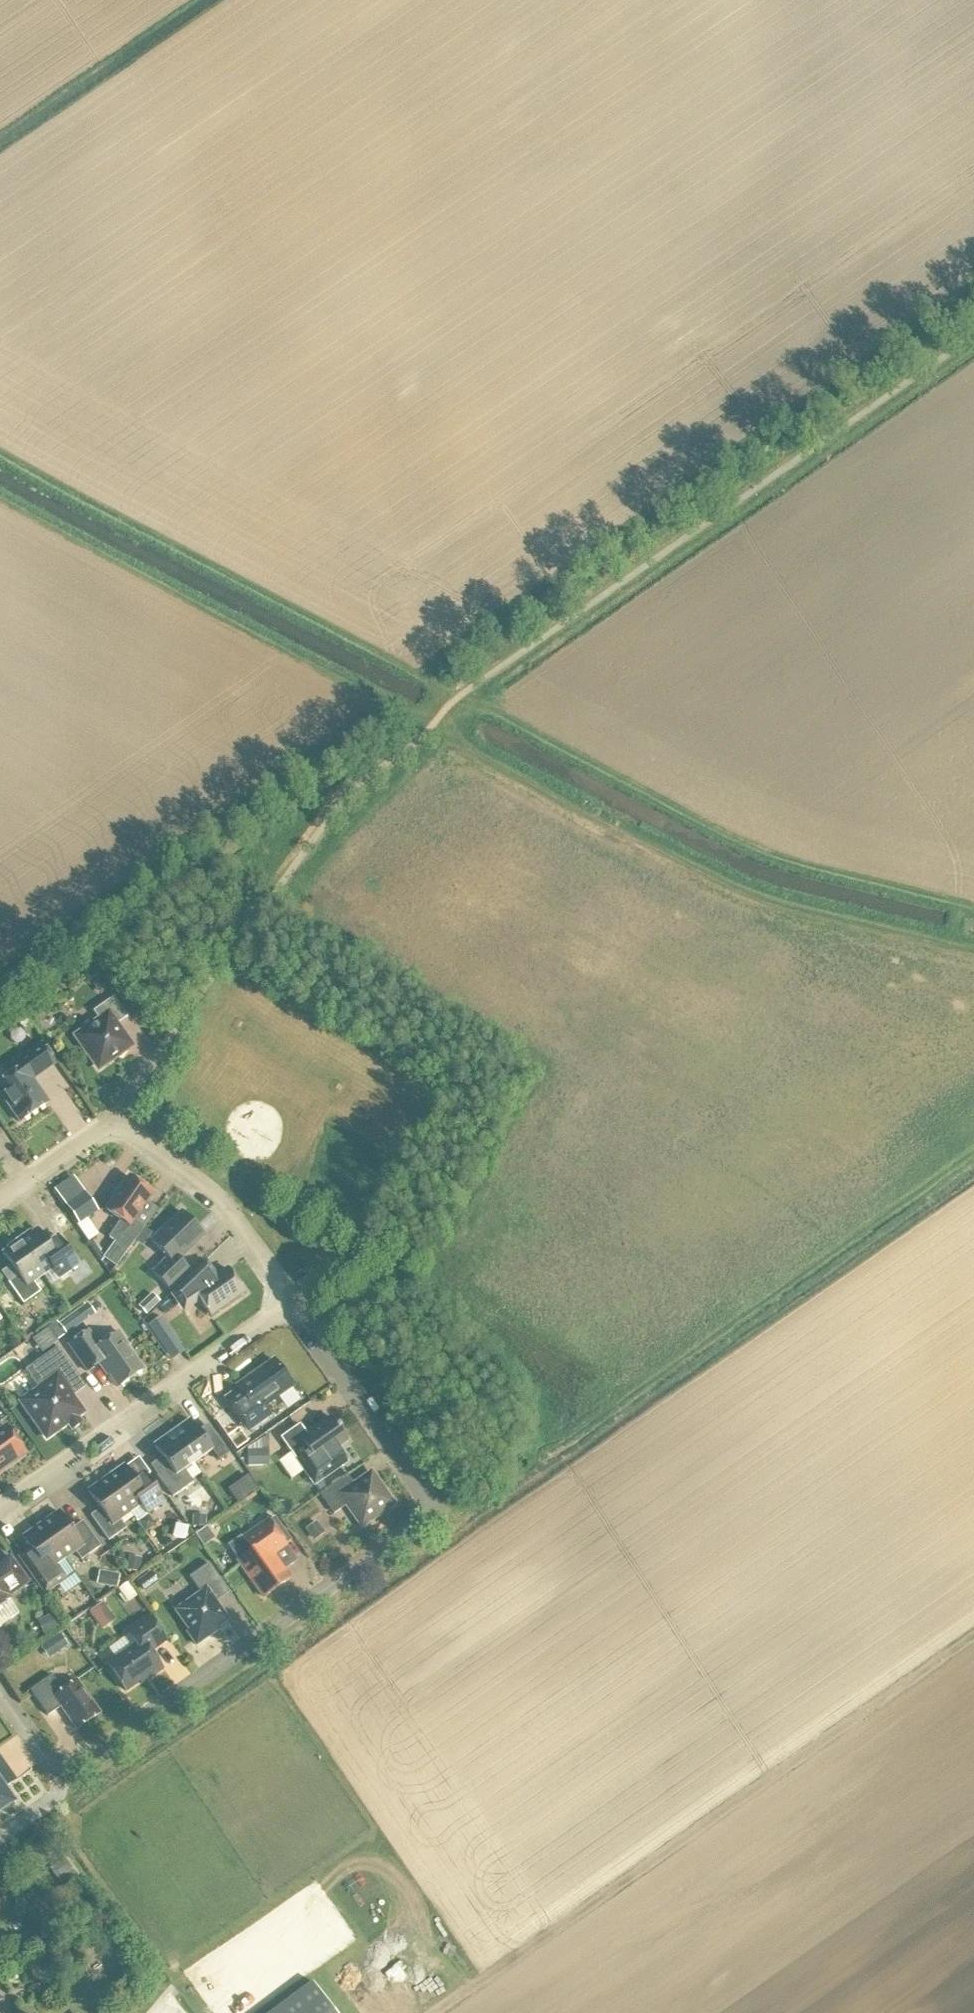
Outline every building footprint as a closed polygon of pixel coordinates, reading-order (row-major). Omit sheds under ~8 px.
[(113,998),(92,1012),(99,1022),(76,1038),(98,1070),(130,1047),(115,1026),(127,1018),(113,998)] [(14,1064),(19,1070),(0,1083),(0,1096),(19,1123),(47,1104),(32,1081),(54,1065),(41,1045),(14,1064)] [(105,1211),(120,1221),(108,1238),(127,1252),(144,1228),(133,1221),(152,1194),(128,1178),(105,1211)] [(97,1212),(84,1194),(66,1207),(79,1225),(97,1212)] [(189,1272),(179,1261),(204,1237),(180,1212),(150,1241),(167,1259),(152,1273),(169,1291),(189,1272)] [(18,1240),(43,1276),(53,1269),(60,1279),(77,1267),(62,1245),(52,1252),(37,1231),(31,1235),(30,1232),(18,1240)] [(8,1251),(2,1255),(17,1277),(7,1284),(23,1305),(40,1293),(33,1283),(43,1276),(18,1240),(6,1249),(8,1251)] [(210,1317),(243,1294),(227,1270),(218,1277),(207,1261),(191,1276),(170,1295),(177,1305),(185,1300),(190,1308),(199,1302),(210,1317)] [(90,1320),(82,1310),(60,1325),(67,1336),(90,1320)] [(147,1327),(161,1346),(174,1337),(160,1318),(147,1327)] [(88,1333),(68,1346),(87,1373),(98,1365),(101,1369),(103,1368),(117,1389),(142,1371),(125,1347),(127,1346),(118,1333),(98,1347),(88,1333)] [(82,1414),(60,1383),(74,1373),(57,1348),(25,1371),(38,1391),(21,1403),(46,1439),(82,1414)] [(230,1404),(249,1430),(269,1416),(263,1408),(292,1387),(273,1361),(236,1388),(241,1396),(230,1404)] [(229,1436),(242,1424),(230,1411),(217,1423),(229,1436)] [(337,1450),(348,1442),(337,1427),(336,1427),(330,1418),(306,1435),(299,1425),(280,1439),(290,1454),(303,1445),(315,1463),(303,1472),(313,1487),(347,1464),(337,1450)] [(171,1434),(193,1464),(211,1452),(189,1421),(171,1434)] [(24,1454),(6,1428),(0,1432),(0,1471),(24,1454)] [(184,1471),(193,1464),(171,1434),(153,1446),(168,1468),(156,1476),(172,1498),(193,1484),(184,1471)] [(270,1451),(249,1452),(250,1468),(270,1467),(270,1451)] [(106,1480),(129,1513),(140,1506),(146,1515),(165,1502),(147,1476),(136,1484),(124,1467),(106,1480)] [(346,1476),(319,1495),(333,1515),(346,1506),(361,1527),(392,1505),(371,1474),(354,1486),(346,1476)] [(106,1480),(88,1493),(100,1510),(90,1517),(108,1542),(126,1530),(119,1521),(129,1513),(106,1480)] [(59,1513),(40,1526),(64,1559),(74,1552),(81,1561),(100,1548),(82,1523),(71,1531),(59,1513)] [(267,1521),(246,1536),(256,1549),(237,1562),(263,1599),(289,1580),(272,1555),(285,1546),(267,1521)] [(35,1556),(25,1563),(45,1592),(63,1579),(54,1567),(64,1559),(40,1526),(22,1539),(35,1556)] [(27,1583),(9,1558),(0,1565),(0,1607),(10,1600),(8,1597),(27,1583)] [(189,1632),(187,1633),(196,1646),(219,1630),(218,1628),(228,1621),(210,1596),(223,1586),(208,1565),(189,1578),(200,1594),(174,1612),(189,1632)] [(139,1583),(146,1594),(160,1584),(152,1573),(139,1583)] [(116,1622),(103,1605),(91,1614),(104,1631),(116,1622)] [(126,1633),(135,1646),(107,1666),(125,1692),(147,1677),(149,1679),(162,1670),(150,1653),(166,1642),(149,1617),(126,1633)] [(61,1634),(41,1647),(49,1658),(69,1645),(61,1634)] [(51,1676),(29,1692),(47,1717),(60,1708),(76,1731),(99,1715),(76,1682),(62,1691),(51,1676)] [(10,1774),(0,1761),(0,1781),(10,1774)] [(13,1803),(0,1785),(0,1813),(13,1803)] [(276,2012),(337,2012),(316,1984),(276,2012)]
